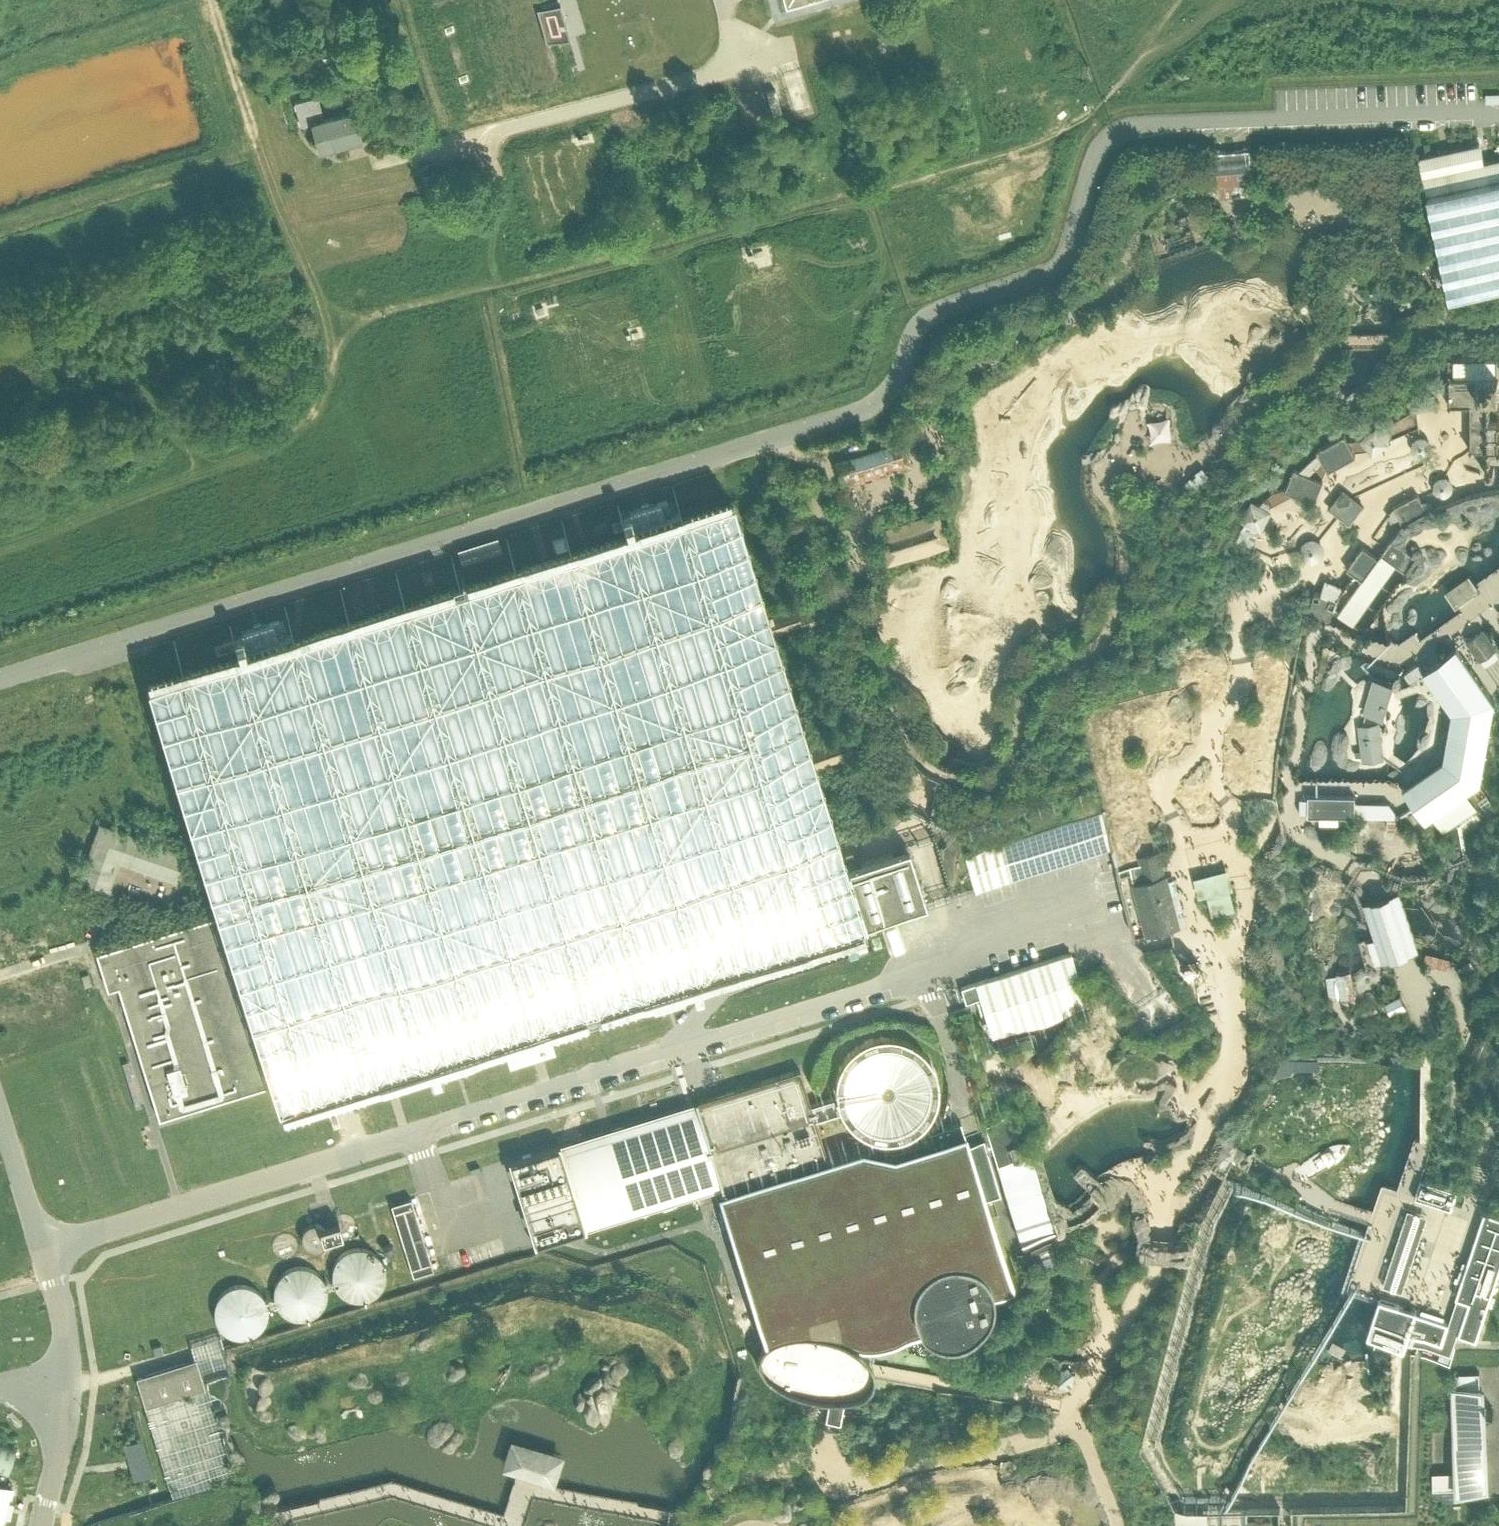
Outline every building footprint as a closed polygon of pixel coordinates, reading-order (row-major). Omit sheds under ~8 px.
[(560,2),(536,9),(546,43),(569,37),(560,2)] [(318,49),(333,46),(330,34),(315,38),(318,49)] [(323,119),(317,95),(294,101),(300,125),(311,122),(317,147),(362,136),(355,111),(323,119)] [(1442,260),(1434,262),(1436,272),(1438,280),(1447,279),(1451,297),(1490,288),(1490,287),(1498,285),(1498,158),(1484,161),(1479,142),(1419,156),(1442,260)] [(1253,180),(1252,156),(1217,157),(1218,182),(1253,180)] [(1253,180),(1218,182),(1219,188),(1219,195),(1253,193),(1253,187),(1253,180)] [(1490,418),(1490,410),(1490,395),(1498,395),(1498,375),(1498,362),(1498,355),(1453,356),(1453,377),(1450,377),(1450,381),(1450,404),(1460,404),(1470,404),(1470,447),(1485,447),(1485,448),(1498,448),(1498,418),(1490,418)] [(1375,426),(1363,434),(1370,447),(1383,439),(1375,426)] [(1419,432),(1414,434),(1412,437),(1411,441),(1411,445),(1414,449),(1418,452),(1422,452),(1427,450),(1430,446),(1431,441),(1429,437),(1425,433),(1422,432),(1419,432)] [(1344,434),(1318,448),(1329,467),(1354,450),(1344,434)] [(893,445),(837,462),(843,481),(844,484),(854,481),(853,476),(879,467),(881,473),(904,465),(898,443),(893,445)] [(1201,466),(1184,482),(1192,491),(1201,483),(1210,474),(1201,466)] [(1294,468),(1285,489),(1314,500),(1322,480),(1294,468)] [(1449,477),(1446,476),(1443,475),(1440,476),(1437,478),(1435,480),(1434,483),(1434,486),(1435,489),(1437,492),(1440,493),(1443,494),(1446,494),(1449,493),(1451,491),(1452,488),(1453,485),(1453,482),(1451,479),(1449,477)] [(1342,486),(1326,504),(1339,515),(1349,524),(1365,505),(1354,496),(1342,486)] [(1418,493),(1393,506),(1394,509),(1402,523),(1427,510),(1420,496),(1418,493)] [(1251,498),(1242,516),(1246,518),(1260,525),(1263,525),(1272,508),(1260,502),(1251,498)] [(322,1091),(864,924),(925,902),(908,847),(846,866),(838,840),(815,767),(811,755),(808,743),(806,736),(774,633),(771,624),(768,614),(733,501),(146,683),(210,888),(216,908),(222,927),(220,927),(216,914),(96,951),(107,988),(118,985),(159,1118),(200,1105),(270,1083),(271,1088),(277,1105),(322,1091)] [(912,519),(878,530),(881,538),(883,546),(885,552),(888,561),(946,542),(936,512),(925,515),(918,517),(912,519)] [(1260,525),(1246,518),(1236,540),(1252,547),(1260,525)] [(594,525),(597,532),(608,529),(606,521),(594,525)] [(1188,524),(1184,524),(1180,525),(1176,534),(1180,538),(1187,538),(1192,529),(1188,524)] [(1311,533),(1306,535),(1303,539),(1302,543),(1302,546),(1303,549),(1306,553),(1311,556),(1316,556),(1321,553),(1324,549),(1325,544),(1324,539),(1322,536),(1316,533),(1311,533)] [(1399,579),(1416,556),(1391,538),(1386,546),(1378,556),(1362,579),(1339,612),(1363,630),(1381,605),(1399,579)] [(1362,579),(1378,556),(1363,545),(1346,569),(1353,573),(1362,579)] [(1475,583),(1470,575),(1447,591),(1457,605),(1469,597),(1480,589),(1475,583)] [(1345,586),(1324,578),(1321,589),(1320,593),(1336,599),(1345,586)] [(1313,591),(1308,611),(1329,619),(1336,599),(1320,593),(1313,591)] [(1467,640),(1479,658),(1496,646),(1484,628),(1467,640)] [(1424,670),(1423,670),(1451,711),(1443,759),(1401,787),(1404,791),(1408,796),(1415,805),(1427,821),(1432,818),(1481,784),(1495,701),(1457,647),(1451,651),(1441,658),(1433,663),(1424,670)] [(1423,670),(1424,670),(1418,662),(1404,671),(1410,679),(1416,675),(1423,670)] [(1384,683),(1373,679),(1363,712),(1383,718),(1392,691),(1393,685),(1392,685),(1384,683)] [(1380,722),(1359,725),(1363,760),(1384,758),(1380,722)] [(846,732),(808,743),(811,755),(815,767),(854,756),(849,743),(846,732)] [(1355,795),(1308,795),(1308,798),(1308,811),(1308,814),(1320,815),(1324,815),(1332,815),(1339,815),(1347,815),(1355,815),(1355,801),(1355,800),(1355,795)] [(1308,811),(1308,798),(1299,798),(1299,812),(1308,811)] [(1390,802),(1355,801),(1355,815),(1366,816),(1398,817),(1400,816),(1390,802)] [(1324,815),(1320,815),(1320,818),(1320,823),(1339,823),(1339,819),(1339,815),(1332,815),(1324,815)] [(1398,817),(1366,816),(1366,826),(1369,826),(1369,837),(1389,837),(1389,830),(1397,830),(1398,817)] [(98,821),(77,876),(108,888),(118,861),(173,881),(184,853),(98,821)] [(1008,843),(968,856),(977,887),(1018,874),(1008,843)] [(1143,863),(1130,866),(1148,933),(1171,927),(1183,924),(1177,901),(1173,902),(1166,874),(1151,878),(1149,870),(1160,867),(1159,862),(1157,852),(1141,856),(1143,863)] [(1207,894),(1212,914),(1235,909),(1230,889),(1233,888),(1228,869),(1193,877),(1198,897),(1207,894)] [(1381,896),(1367,901),(1364,902),(1374,936),(1376,942),(1383,961),(1385,960),(1393,958),(1402,955),(1412,952),(1417,950),(1413,938),(1398,891),(1391,893),(1381,896)] [(1427,952),(1426,954),(1424,963),(1432,965),(1447,969),(1449,961),(1450,957),(1427,952)] [(1069,1015),(1087,1009),(1076,973),(1070,953),(961,987),(966,1001),(980,997),(993,1038),(1069,1015)] [(1351,971),(1337,972),(1337,975),(1340,995),(1347,994),(1354,993),(1352,976),(1351,971)] [(1333,996),(1340,995),(1337,975),(1327,976),(1329,996),(1333,996)] [(1347,994),(1340,995),(1340,999),(1341,1004),(1355,1001),(1355,999),(1355,997),(1354,995),(1354,993),(1347,994)] [(1392,999),(1384,1003),(1385,1005),(1387,1009),(1389,1012),(1391,1016),(1398,1013),(1400,1012),(1407,1008),(1403,1001),(1401,995),(1394,998),(1392,999)] [(503,1046),(510,1066),(555,1052),(549,1031),(503,1046)] [(843,1059),(837,1071),(835,1083),(835,1095),(810,1103),(799,1068),(702,1098),(697,1100),(696,1098),(694,1099),(694,1101),(559,1143),(508,1159),(534,1244),(585,1228),(721,1186),(721,1188),(722,1188),(724,1195),(720,1196),(765,1341),(761,1347),(757,1354),(757,1361),(761,1369),(766,1375),(773,1381),(776,1383),(780,1386),(784,1388),(806,1395),(828,1397),(824,1418),(830,1419),(837,1420),(838,1421),(839,1421),(844,1395),(849,1394),(854,1392),(858,1390),(865,1386),(869,1380),(872,1373),(872,1366),(869,1359),(865,1353),(861,1349),(857,1346),(853,1344),(854,1331),(864,1332),(871,1333),(879,1332),(886,1331),(893,1328),(899,1325),(906,1321),(915,1317),(920,1326),(927,1333),(935,1339),(945,1342),(946,1342),(959,1342),(971,1338),(981,1330),(989,1320),(993,1307),(992,1292),(1011,1286),(1009,1278),(983,1195),(997,1190),(981,1140),(967,1143),(965,1136),(894,1158),(883,1156),(885,1140),(898,1139),(910,1134),(920,1127),(929,1118),(935,1107),(938,1095),(938,1082),(935,1070),(929,1059),(921,1049),(910,1042),(898,1038),(886,1036),(873,1038),(862,1042),(851,1050),(843,1059)] [(1484,1038),(1479,1036),(1474,1052),(1471,1060),(1477,1061),(1484,1038)] [(1421,1063),(1420,1135),(1425,1136),(1431,1136),(1431,1038),(1426,1038),(1421,1038),(1421,1063)] [(1021,1155),(1009,1115),(983,1122),(995,1163),(1019,1239),(1054,1230),(1032,1153),(1021,1155)] [(1420,1177),(1414,1195),(1414,1196),(1415,1196),(1415,1197),(1416,1197),(1450,1208),(1451,1208),(1452,1208),(1452,1207),(1457,1194),(1458,1190),(1458,1189),(1458,1188),(1457,1188),(1457,1187),(1423,1176),(1422,1176),(1421,1176),(1421,1177),(1420,1177)] [(413,1274),(433,1268),(411,1197),(391,1203),(413,1274)] [(1478,1338),(1498,1274),(1498,1213),(1486,1209),(1485,1209),(1484,1209),(1484,1210),(1483,1210),(1455,1295),(1455,1296),(1456,1296),(1456,1297),(1457,1298),(1467,1301),(1458,1331),(1457,1331),(1457,1332),(1458,1333),(1458,1334),(1459,1334),(1460,1335),(1475,1339),(1476,1339),(1477,1339),(1477,1338),(1478,1338)] [(1032,1261),(1057,1254),(1053,1240),(1028,1247),(1032,1261)] [(1380,1298),(1379,1298),(1379,1299),(1367,1333),(1367,1334),(1367,1335),(1368,1335),(1368,1336),(1369,1336),(1391,1343),(1402,1347),(1403,1347),(1404,1347),(1405,1347),(1405,1346),(1406,1346),(1406,1345),(1410,1334),(1439,1343),(1440,1343),(1441,1343),(1442,1343),(1442,1342),(1443,1342),(1448,1325),(1448,1324),(1448,1323),(1448,1322),(1447,1322),(1447,1321),(1446,1321),(1417,1312),(1417,1311),(1417,1310),(1416,1310),(1416,1309),(1415,1309),(1415,1308),(1382,1297),(1381,1297),(1380,1297),(1380,1298)] [(192,1344),(196,1359),(202,1379),(230,1371),(224,1349),(220,1336),(192,1344)] [(196,1359),(137,1377),(145,1405),(205,1386),(202,1379),(196,1359)] [(1066,1367),(1054,1376),(1052,1378),(1060,1387),(1073,1376),(1070,1372),(1066,1367)] [(1458,1446),(1482,1445),(1479,1371),(1456,1372),(1455,1372),(1458,1430),(1458,1446)] [(205,1386),(145,1405),(174,1498),(237,1479),(208,1385),(205,1386)] [(142,1441),(124,1446),(128,1460),(129,1464),(130,1469),(133,1480),(151,1475),(142,1441)] [(513,1442),(506,1464),(517,1468),(526,1471),(540,1476),(552,1480),(559,1457),(513,1442)] [(1433,1488),(1484,1486),(1483,1469),(1433,1471),(1433,1488)] [(1247,1509),(1220,1510),(1175,1510),(1175,1525),(1247,1525),(1247,1521),(1247,1509)]
